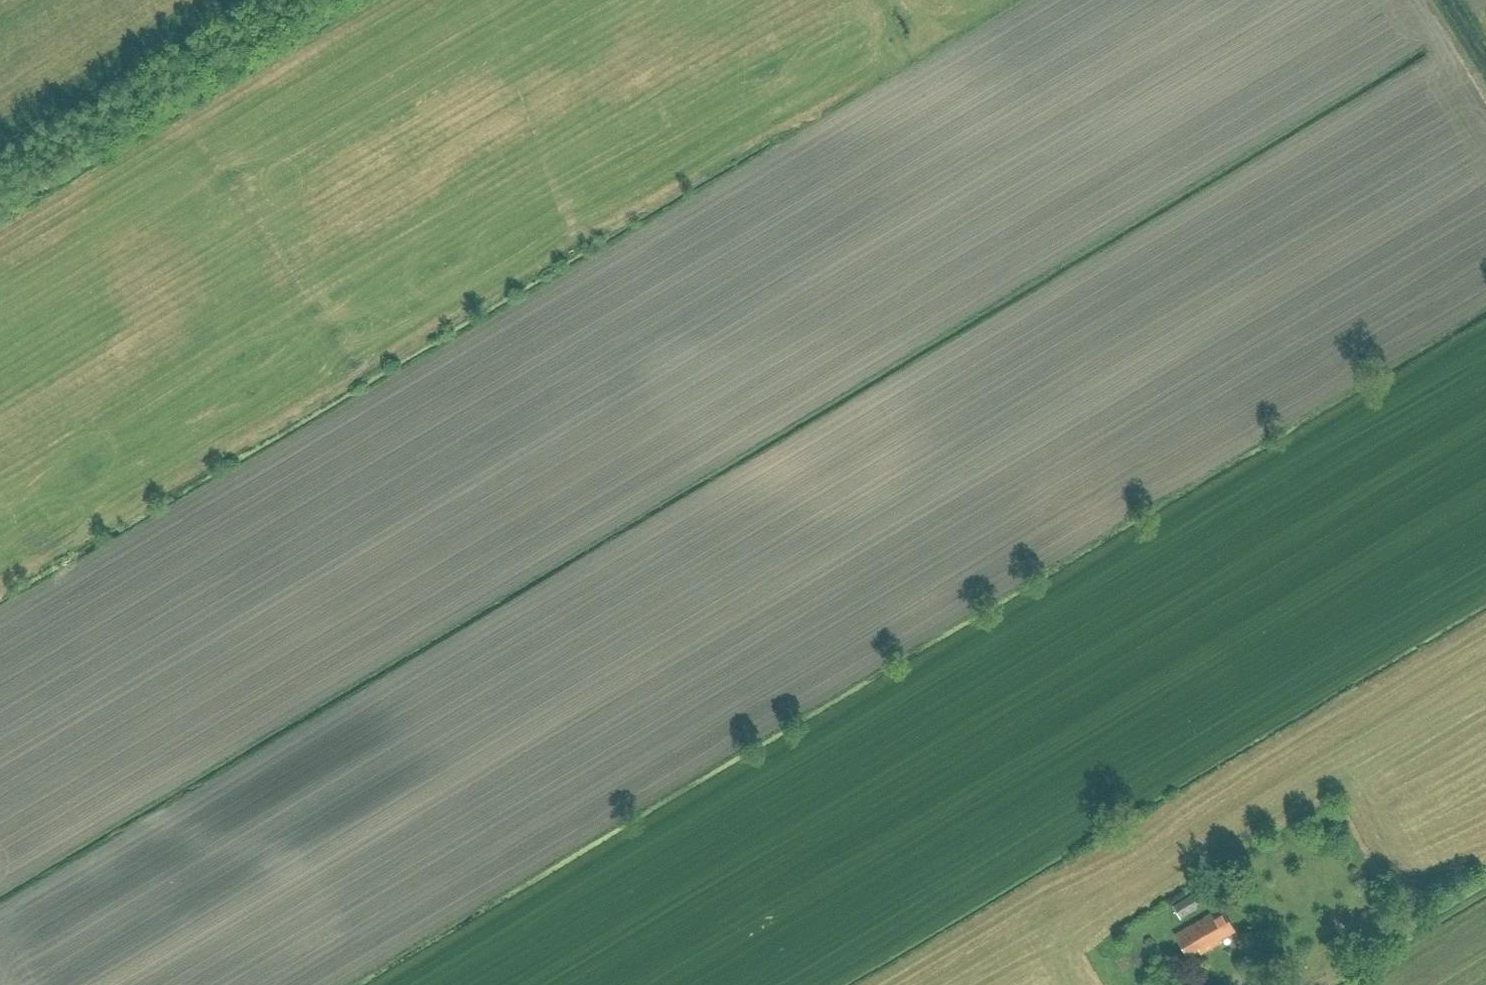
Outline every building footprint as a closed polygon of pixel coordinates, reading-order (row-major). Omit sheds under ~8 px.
[(1200,906),(1192,893),(1172,905),(1180,918),(1200,906)] [(1216,940),(1234,930),(1224,913),(1221,907),(1175,934),(1175,933),(1174,934),(1186,956),(1188,955),(1187,955),(1198,949),(1200,953),(1218,943),(1216,940)]
